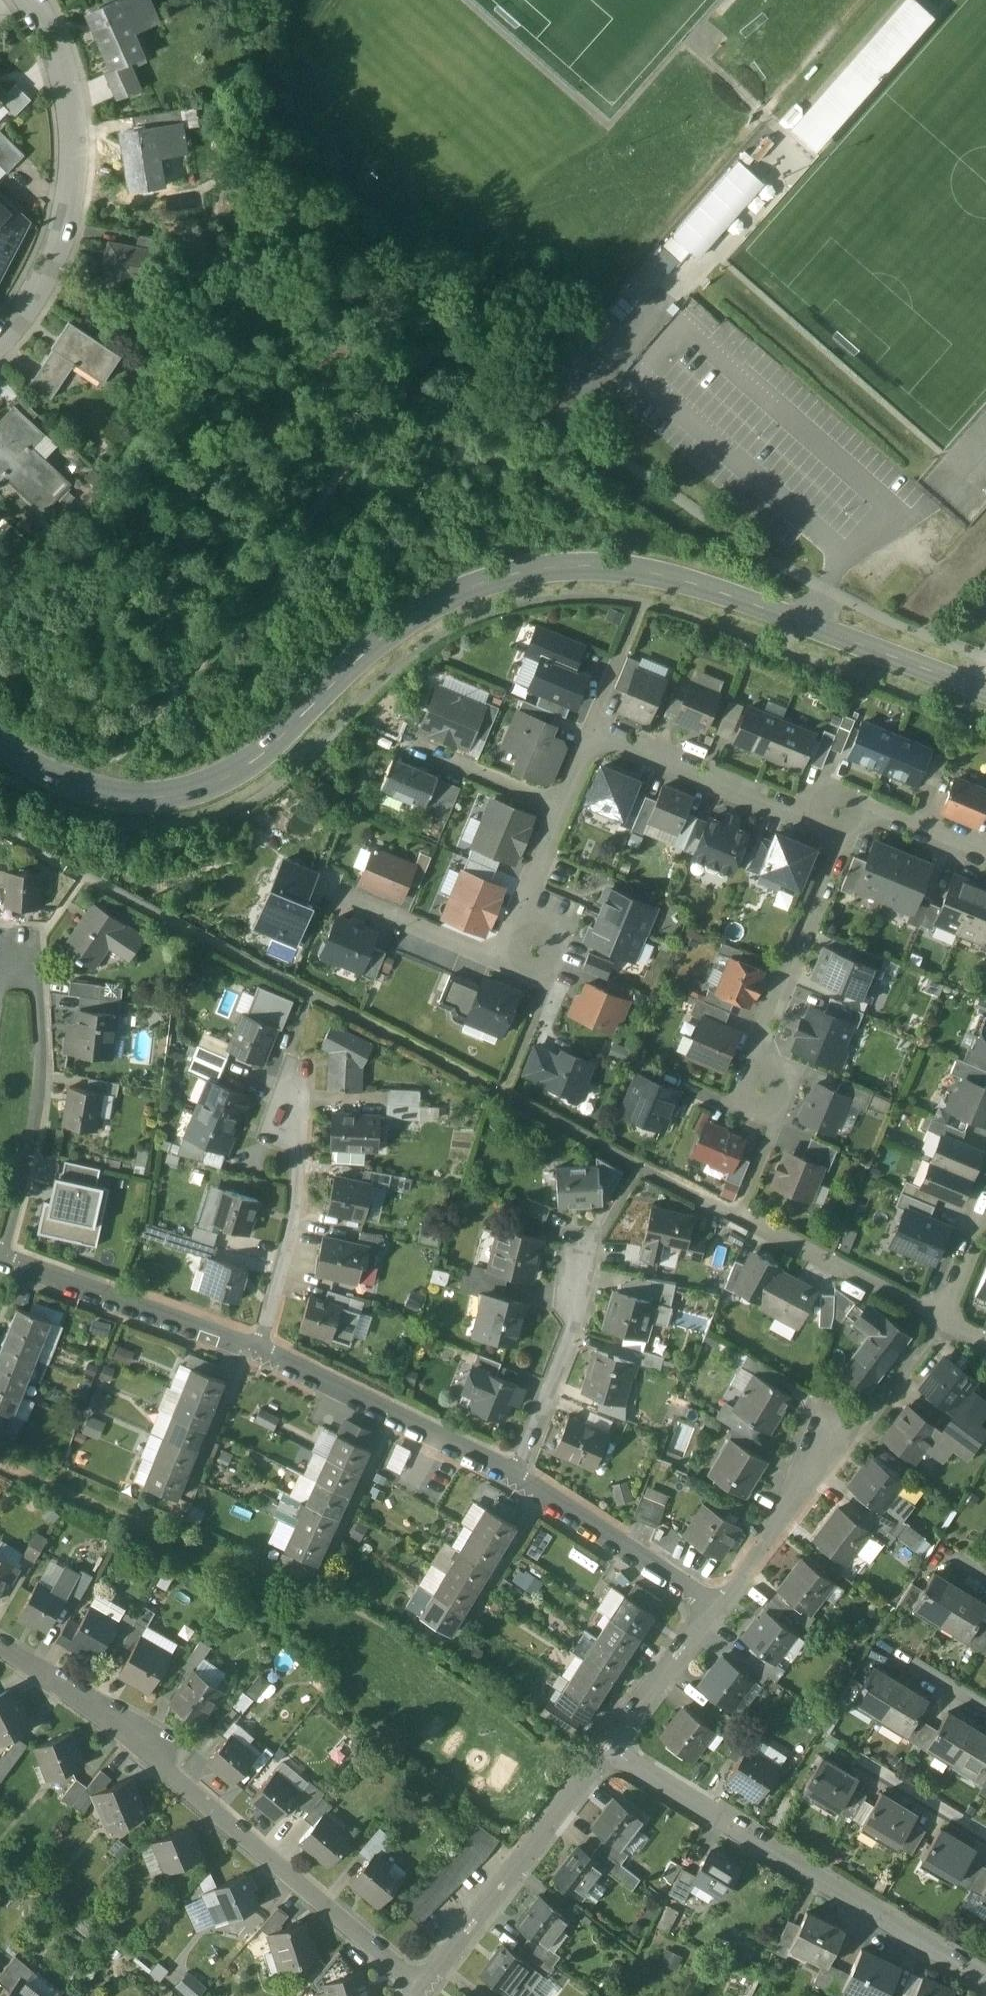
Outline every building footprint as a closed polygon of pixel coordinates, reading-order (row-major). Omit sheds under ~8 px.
[(91,14),(100,33),(96,35),(111,69),(112,71),(128,63),(143,57),(129,24),(155,13),(149,0),(123,0),(91,14)] [(795,134),(813,151),(932,15),(915,0),(913,0),(795,134)] [(128,63),(112,71),(111,69),(106,71),(118,98),(140,88),(128,63)] [(7,93),(8,94),(0,101),(0,106),(13,118),(31,100),(15,85),(7,93)] [(180,109),(133,117),(135,130),(182,122),(180,109)] [(135,130),(124,131),(128,154),(124,154),(130,192),(164,186),(158,150),(186,146),(182,122),(135,130)] [(0,132),(0,166),(7,172),(24,155),(0,132)] [(761,146),(745,164),(752,170),(768,153),(761,146)] [(729,167),(661,245),(679,261),(685,266),(754,188),(729,167)] [(1,273),(28,222),(0,194),(0,272),(1,273)] [(165,240),(138,235),(135,248),(159,252),(159,253),(162,254),(165,240)] [(135,248),(110,243),(101,293),(133,299),(138,269),(155,273),(159,253),(159,252),(135,248)] [(661,245),(648,259),(666,275),(679,261),(661,245)] [(641,303),(666,275),(648,259),(623,287),(641,303)] [(679,292),(673,298),(677,301),(683,295),(679,292)] [(118,356),(70,323),(43,363),(65,378),(78,359),(104,376),(118,356)] [(43,363),(29,385),(50,399),(65,378),(43,363)] [(37,414),(17,394),(8,404),(13,410),(14,408),(29,422),(37,414)] [(14,408),(13,410),(0,424),(0,444),(55,496),(66,485),(26,447),(40,433),(29,422),(14,408)] [(0,444),(0,474),(3,471),(43,509),(55,496),(0,444)] [(582,646),(537,628),(527,653),(541,659),(530,687),(541,692),(571,704),(574,705),(586,676),(572,670),(582,646)] [(627,657),(614,688),(626,692),(636,670),(639,662),(627,657)] [(626,692),(619,709),(647,721),(663,681),(636,670),(626,692)] [(718,695),(690,683),(683,701),(676,718),(704,730),(718,695)] [(483,707),(437,688),(421,728),(432,733),(431,735),(455,745),(456,743),(467,747),(472,735),(484,707),(483,707)] [(571,704),(541,692),(536,705),(556,713),(565,717),(571,704)] [(672,697),(663,719),(674,723),(676,718),(683,701),(672,697)] [(536,705),(523,699),(518,711),(551,724),(556,713),(536,705)] [(484,707),(472,735),(485,740),(499,707),(485,701),(483,707),(484,707)] [(781,721),(747,707),(734,741),(767,754),(781,721)] [(551,724),(518,711),(512,726),(513,727),(525,732),(517,750),(517,751),(521,752),(514,769),(544,782),(550,779),(564,747),(561,740),(547,734),(551,724)] [(814,735),(781,721),(767,754),(800,768),(814,735)] [(896,736),(863,722),(849,756),(882,770),(896,736)] [(513,727),(505,745),(517,751),(517,750),(525,732),(513,727)] [(824,730),(810,763),(821,768),(835,735),(824,730)] [(930,750),(896,736),(882,770),(916,783),(930,750)] [(438,777),(392,758),(380,787),(394,793),(393,795),(411,802),(412,801),(425,806),(437,778),(438,777)] [(637,781),(602,766),(587,802),(622,816),(624,811),(637,781)] [(460,787),(437,778),(425,806),(424,810),(447,820),(460,787)] [(955,779),(942,811),(977,825),(983,811),(985,804),(985,791),(955,779)] [(692,798),(662,786),(656,800),(648,819),(649,819),(678,832),(692,798)] [(645,796),(631,829),(643,833),(649,819),(648,819),(656,800),(645,796)] [(492,799),(473,846),(501,857),(513,862),(518,851),(520,852),(530,828),(528,827),(532,816),(492,799)] [(636,816),(624,811),(622,816),(619,824),(631,829),(636,816)] [(697,817),(683,850),(694,854),(708,821),(697,817)] [(721,823),(709,818),(708,821),(694,854),(693,857),(704,862),(719,868),(730,873),(746,834),(735,829),(738,823),(723,817),(721,823)] [(814,849),(776,833),(773,841),(760,874),(758,880),(778,888),(782,879),(798,886),(814,849)] [(773,841),(759,835),(745,868),(760,874),(773,841)] [(867,861),(856,886),(884,898),(903,853),(875,842),(867,861)] [(501,857),(473,846),(468,858),(496,870),(501,857)] [(414,866),(376,851),(377,849),(375,849),(374,850),(373,849),(359,883),(400,900),(408,882),(414,866)] [(414,866),(408,882),(419,886),(431,857),(420,853),(414,866)] [(903,853),(884,898),(894,902),(912,909),(918,894),(930,865),(903,853)] [(867,861),(854,856),(840,889),(853,894),(856,886),(867,861)] [(496,870),(468,858),(463,871),(490,882),(496,870)] [(316,873),(283,860),(274,883),(279,885),(307,897),(316,873)] [(719,868),(704,862),(705,869),(713,872),(719,868)] [(38,874),(5,871),(4,885),(7,886),(5,907),(34,910),(38,874)] [(490,882),(463,871),(443,917),(483,934),(488,923),(490,924),(500,900),(498,899),(503,887),(490,882)] [(966,882),(965,879),(957,876),(953,877),(941,907),(934,923),(936,923),(981,942),(982,942),(985,933),(985,890),(966,882)] [(307,897),(279,885),(270,908),(264,906),(256,926),(278,935),(280,932),(298,939),(312,904),(305,901),(307,897)] [(655,908),(610,889),(606,891),(603,898),(604,902),(599,915),(644,934),(655,908)] [(931,899),(918,894),(912,909),(910,913),(906,922),(919,928),(921,925),(930,902),(931,899)] [(912,909),(894,902),(896,907),(910,913),(912,909)] [(941,907),(930,902),(921,925),(933,930),(936,923),(934,923),(941,907)] [(123,923),(94,903),(64,949),(81,961),(82,960),(93,967),(109,944),(129,958),(140,941),(120,927),(123,923)] [(644,934),(599,915),(593,928),(590,929),(587,937),(588,941),(633,959),(644,934)] [(350,922),(337,917),(328,938),(324,940),(319,953),(321,957),(331,961),(335,960),(360,970),(371,946),(376,933),(363,928),(360,929),(351,925),(350,922)] [(742,951),(722,942),(718,952),(730,957),(738,961),(742,951)] [(885,958),(852,945),(848,956),(880,970),(885,958)] [(385,952),(371,946),(360,970),(363,975),(374,980),(385,952)] [(848,956),(826,947),(813,977),(867,1000),(880,970),(848,956)] [(613,962),(589,952),(582,969),(606,979),(613,962)] [(730,957),(716,993),(734,1000),(748,1006),(753,995),(756,996),(761,983),(758,982),(763,971),(738,961),(730,957)] [(480,987),(450,974),(438,1002),(452,1008),(455,1014),(501,1033),(503,1029),(509,1026),(512,1018),(510,1012),(518,992),(502,985),(501,988),(483,980),(480,987)] [(105,984),(71,980),(69,994),(80,995),(103,998),(105,984)] [(624,999),(587,983),(582,995),(576,997),(578,1004),(574,1015),(611,1030),(615,1019),(622,1016),(619,1010),(624,999)] [(716,993),(708,990),(704,1001),(730,1011),(734,1000),(716,993)] [(103,998),(80,995),(79,1009),(96,1011),(96,1010),(114,1012),(114,1013),(120,1014),(121,1000),(103,998)] [(704,1001),(697,998),(690,1013),(702,1018),(703,1017),(724,1026),(730,1011),(704,1001)] [(863,1012),(830,998),(824,1012),(852,1023),(851,1025),(857,1027),(863,1012)] [(824,1012),(811,1006),(805,1020),(802,1019),(796,1033),(799,1034),(794,1048),(829,1063),(835,1048),(843,1045),(851,1025),(852,1023),(824,1012)] [(114,1012),(96,1010),(96,1011),(79,1009),(76,1032),(68,1031),(66,1051),(103,1055),(105,1040),(111,1040),(114,1013),(114,1012)] [(244,1013),(227,1050),(260,1064),(276,1027),(244,1013)] [(985,1015),(985,1016),(977,1036),(979,1036),(974,1050),(973,1051),(985,1057),(985,1015)] [(724,1026),(703,1017),(702,1018),(694,1038),(694,1039),(703,1043),(696,1058),(722,1069),(729,1053),(735,1050),(733,1044),(738,1032),(724,1026)] [(371,1047),(330,1025),(320,1045),(332,1051),(331,1072),(330,1072),(329,1089),(339,1089),(339,1090),(354,1091),(356,1059),(364,1060),(371,1047)] [(694,1038),(683,1034),(676,1050),(696,1058),(703,1043),(694,1039),(694,1038)] [(843,1045),(835,1048),(829,1063),(840,1067),(846,1052),(843,1045)] [(227,1059),(198,1046),(193,1058),(222,1070),(227,1059)] [(551,1054),(534,1047),(524,1072),(540,1079),(551,1054)] [(973,1051),(974,1050),(968,1048),(963,1060),(985,1070),(985,1057),(973,1051)] [(591,1063),(562,1051),(559,1058),(551,1054),(540,1079),(540,1080),(567,1091),(569,1096),(576,1099),(581,1097),(586,1086),(584,1081),(591,1063)] [(663,1070),(632,1057),(626,1072),(637,1076),(638,1075),(658,1083),(663,1070)] [(222,1070),(193,1058),(186,1071),(211,1082),(211,1080),(217,1082),(222,1070)] [(957,1058),(951,1073),(964,1079),(984,1087),(985,1081),(985,1070),(963,1060),(957,1058)] [(658,1083),(638,1075),(637,1076),(622,1111),(641,1119),(641,1120),(663,1129),(668,1115),(673,1113),(676,1106),(674,1101),(678,1091),(658,1083)] [(117,1083),(88,1078),(86,1088),(102,1091),(101,1092),(115,1094),(117,1083)] [(960,1090),(953,1092),(956,1099),(951,1110),(985,1124),(985,1087),(984,1087),(964,1079),(960,1090)] [(217,1082),(211,1080),(211,1082),(199,1110),(233,1123),(237,1113),(241,1114),(249,1096),(217,1082)] [(872,1094),(841,1081),(836,1092),(847,1097),(845,1102),(865,1110),(872,1094)] [(836,1092),(816,1084),(807,1104),(802,1106),(799,1113),(801,1119),(814,1124),(816,1129),(824,1132),(829,1130),(833,1132),(845,1102),(847,1097),(836,1092)] [(86,1088),(68,1085),(61,1124),(95,1130),(101,1092),(102,1091),(86,1088)] [(420,1092),(388,1090),(387,1104),(419,1106),(420,1092)] [(419,1106),(387,1104),(386,1118),(418,1119),(419,1106)] [(233,1123),(199,1110),(188,1137),(188,1138),(209,1147),(225,1153),(232,1135),(229,1133),(233,1123)] [(378,1117),(333,1114),(333,1113),(332,1113),(330,1148),(331,1148),(331,1147),(377,1149),(376,1150),(378,1150),(379,1115),(378,1115),(378,1117)] [(965,1132),(932,1118),(927,1129),(941,1135),(942,1135),(961,1143),(965,1132)] [(743,1140),(706,1124),(694,1154),(729,1169),(731,1169),(736,1155),(743,1140)] [(209,1147),(188,1138),(188,1137),(183,1135),(176,1154),(204,1162),(209,1147)] [(961,1143),(942,1135),(941,1135),(931,1161),(971,1178),(982,1152),(961,1143)] [(837,1149),(811,1138),(803,1158),(822,1167),(822,1168),(828,1170),(837,1149)] [(797,1156),(786,1152),(782,1162),(797,1156)] [(736,1155),(731,1169),(729,1169),(725,1178),(739,1184),(749,1160),(736,1155)] [(803,1158),(797,1156),(782,1162),(778,1164),(776,1168),(778,1172),(773,1184),(804,1197),(806,1192),(813,1190),(822,1168),(822,1167),(803,1158)] [(65,1161),(62,1177),(97,1185),(100,1169),(65,1161)] [(971,1178),(931,1161),(920,1187),(939,1195),(961,1204),(971,1178)] [(610,1164),(596,1165),(597,1183),(600,1183),(601,1186),(611,1186),(610,1164)] [(596,1165),(555,1167),(558,1206),(600,1204),(599,1186),(601,1186),(600,1183),(597,1183),(596,1165)] [(392,1174),(364,1169),(362,1183),(372,1185),(372,1186),(389,1190),(392,1174)] [(96,1246),(109,1188),(97,1185),(62,1177),(56,1176),(50,1203),(44,1202),(38,1233),(96,1246)] [(362,1183),(335,1177),(330,1198),(332,1198),(329,1211),(364,1219),(372,1186),(372,1185),(362,1183)] [(920,1187),(906,1181),(901,1192),(934,1206),(939,1195),(920,1187)] [(258,1200),(225,1190),(214,1224),(247,1234),(258,1200)] [(934,1206),(901,1192),(896,1203),(911,1209),(930,1217),(934,1206)] [(549,1208),(527,1198),(521,1211),(543,1221),(549,1208)] [(692,1217),(650,1208),(642,1243),(644,1243),(640,1259),(658,1262),(662,1242),(680,1246),(678,1256),(688,1258),(692,1236),(688,1235),(692,1217)] [(930,1217),(911,1209),(895,1247),(935,1264),(952,1226),(930,1217)] [(167,1230),(145,1223),(140,1237),(163,1244),(167,1230)] [(218,1232),(194,1225),(190,1237),(214,1244),(218,1232)] [(541,1236),(499,1225),(489,1268),(488,1269),(508,1274),(524,1278),(528,1263),(534,1264),(541,1236)] [(190,1237),(167,1230),(163,1244),(207,1258),(209,1258),(210,1257),(214,1244),(190,1237)] [(383,1238),(360,1233),(357,1244),(369,1247),(369,1248),(380,1251),(383,1238)] [(357,1244),(323,1236),(318,1254),(321,1254),(317,1272),(334,1275),(358,1280),(362,1264),(365,1264),(369,1248),(369,1247),(357,1244)] [(704,1239),(692,1236),(688,1258),(699,1261),(704,1239)] [(752,1254),(750,1255),(745,1264),(745,1265),(735,1290),(759,1303),(776,1270),(777,1270),(778,1268),(776,1264),(771,1261),(772,1259),(771,1257),(769,1255),(767,1253),(765,1253),(762,1254),(760,1255),(757,1254),(754,1253),(752,1254)] [(247,1269),(210,1257),(209,1258),(207,1258),(197,1289),(237,1301),(247,1269)] [(745,1264),(734,1260),(723,1288),(732,1292),(733,1289),(735,1290),(745,1265),(745,1264)] [(508,1274),(488,1269),(489,1268),(484,1267),(481,1280),(505,1286),(508,1274)] [(975,1295),(985,1299),(985,1269),(975,1295)] [(759,1303),(758,1306),(798,1327),(817,1291),(777,1270),(776,1270),(759,1303)] [(674,1283),(650,1278),(648,1290),(658,1292),(671,1295),(672,1295),(674,1283)] [(505,1286),(481,1280),(477,1293),(489,1296),(489,1294),(502,1298),(505,1286)] [(669,1306),(655,1302),(658,1292),(648,1290),(647,1292),(622,1284),(620,1291),(615,1290),(604,1326),(624,1332),(641,1337),(646,1319),(665,1324),(670,1306),(669,1306)] [(854,1302),(834,1288),(834,1294),(833,1317),(840,1322),(854,1302)] [(353,1297),(330,1290),(327,1301),(342,1306),(349,1308),(353,1297)] [(671,1295),(658,1292),(655,1302),(669,1306),(671,1295)] [(502,1298),(489,1294),(489,1296),(484,1316),(477,1314),(473,1333),(514,1343),(524,1303),(502,1298)] [(834,1294),(822,1294),(820,1298),(819,1327),(830,1328),(833,1317),(834,1294)] [(327,1301),(310,1296),(299,1328),(332,1338),(342,1306),(327,1301)] [(53,1308),(32,1300),(27,1312),(48,1320),(53,1308)] [(908,1337),(867,1305),(855,1322),(871,1334),(843,1372),(868,1390),(908,1337)] [(349,1308),(342,1306),(332,1338),(349,1344),(360,1312),(349,1308)] [(27,1312),(17,1308),(9,1326),(41,1338),(48,1320),(27,1312)] [(41,1338),(9,1326),(2,1344),(33,1357),(41,1338)] [(641,1337),(624,1332),(621,1345),(643,1351),(643,1350),(642,1350),(645,1339),(641,1337)] [(2,1344),(0,1349),(0,1364),(26,1375),(33,1357),(2,1344)] [(643,1351),(621,1345),(617,1356),(635,1362),(635,1363),(642,1366),(646,1352),(643,1351)] [(747,1355),(736,1348),(729,1360),(740,1366),(747,1355)] [(617,1356),(595,1350),(583,1392),(599,1397),(601,1389),(623,1396),(629,1375),(631,1376),(635,1363),(635,1362),(617,1356)] [(215,1363),(191,1354),(187,1365),(192,1367),(210,1375),(215,1363)] [(500,1362),(479,1354),(474,1366),(473,1367),(484,1371),(495,1375),(500,1362)] [(780,1375),(747,1355),(740,1366),(753,1374),(754,1374),(774,1386),(780,1375)] [(945,1358),(922,1388),(951,1410),(967,1390),(974,1380),(945,1358)] [(187,1365),(181,1362),(171,1386),(183,1391),(192,1367),(187,1365)] [(0,1364),(0,1386),(18,1393),(26,1375),(0,1364)] [(473,1366),(463,1389),(474,1394),(484,1371),(473,1367),(474,1366),(473,1366)] [(210,1375),(192,1367),(183,1391),(215,1403),(224,1380),(210,1375)] [(495,1375),(484,1371),(474,1394),(469,1407),(501,1420),(509,1401),(518,1404),(525,1387),(495,1375)] [(733,1408),(733,1409),(748,1418),(746,1420),(759,1427),(767,1432),(777,1416),(772,1413),(785,1392),(774,1386),(754,1374),(753,1374),(733,1408)] [(0,1386),(0,1409),(10,1413),(18,1393),(0,1386)] [(102,1409),(107,1394),(95,1389),(89,1404),(102,1409)] [(951,1410),(956,1414),(958,1410),(977,1424),(985,1412),(985,1404),(967,1390),(951,1410)] [(215,1403),(183,1391),(173,1414),(205,1427),(215,1403)] [(748,1418),(733,1409),(733,1408),(725,1403),(716,1416),(732,1426),(753,1439),(759,1427),(746,1420),(748,1418)] [(275,1427),(280,1414),(260,1407),(255,1421),(275,1427)] [(937,1430),(907,1408),(884,1438),(914,1461),(926,1444),(937,1430)] [(0,1409),(0,1425),(5,1426),(10,1413),(0,1409)] [(958,1410),(956,1414),(949,1423),(978,1445),(985,1434),(985,1432),(977,1424),(958,1410)] [(205,1427),(173,1414),(164,1437),(195,1450),(205,1427)] [(607,1434),(567,1418),(553,1452),(593,1468),(607,1434)] [(375,1432),(346,1419),(339,1433),(368,1447),(375,1432)] [(978,1445),(949,1423),(941,1433),(940,1435),(952,1445),(969,1457),(978,1445)] [(753,1439),(732,1426),(726,1437),(729,1439),(729,1438),(746,1449),(753,1439)] [(937,1430),(926,1444),(943,1457),(952,1445),(940,1435),(941,1433),(937,1430)] [(339,1433),(338,1433),(327,1456),(359,1470),(369,1447),(368,1447),(339,1433)] [(195,1450),(164,1437),(154,1460),(186,1473),(195,1450)] [(746,1449),(729,1438),(729,1439),(708,1474),(743,1496),(765,1460),(746,1449)] [(387,1465),(401,1471),(411,1447),(397,1441),(387,1465)] [(327,1456),(316,1451),(306,1473),(317,1478),(327,1456)] [(359,1470),(327,1456),(317,1478),(348,1493),(359,1470)] [(873,1459),(863,1472),(860,1470),(848,1486),(874,1506),(880,1510),(884,1506),(902,1481),(873,1459)] [(186,1473),(154,1460),(144,1483),(176,1496),(186,1473)] [(306,1473),(303,1473),(293,1495),(306,1501),(317,1478),(306,1473)] [(348,1493),(317,1478),(306,1501),(337,1516),(348,1493)] [(611,1484),(617,1503),(633,1498),(627,1479),(611,1484)] [(293,1495),(286,1492),(275,1515),(287,1520),(295,1524),(306,1501),(293,1495)] [(664,1504),(642,1495),(633,1518),(656,1527),(664,1504)] [(497,1497),(490,1510),(509,1521),(516,1509),(497,1497)] [(337,1516),(306,1501),(295,1524),(326,1539),(337,1516)] [(738,1525),(702,1502),(682,1535),(718,1558),(738,1525)] [(898,1517),(884,1506),(880,1510),(874,1506),(867,1516),(887,1531),(897,1518),(898,1517)] [(860,1524),(839,1507),(815,1539),(845,1562),(856,1548),(869,1531),(870,1531),(860,1524)] [(490,1510),(486,1508),(474,1529),(503,1547),(516,1526),(490,1510)] [(887,1531),(867,1516),(860,1524),(870,1531),(869,1531),(882,1542),(888,1546),(895,1537),(895,1536),(887,1531)] [(897,1518),(887,1531),(895,1536),(905,1523),(897,1518)] [(287,1520),(276,1542),(285,1546),(295,1524),(287,1520)] [(326,1539),(295,1524),(285,1546),(316,1561),(326,1539)] [(503,1547),(474,1529),(460,1551),(490,1568),(503,1547)] [(882,1542),(869,1531),(856,1548),(870,1559),(882,1542)] [(35,1534),(23,1555),(35,1561),(47,1541),(35,1534)] [(490,1568),(460,1551),(448,1571),(477,1589),(490,1568)] [(0,1557),(0,1590),(5,1580),(12,1584),(20,1569),(0,1557)] [(802,1558),(778,1589),(809,1613),(810,1612),(833,1582),(802,1558)] [(531,1590),(538,1578),(519,1567),(512,1579),(531,1590)] [(65,1569),(52,1592),(37,1583),(17,1617),(28,1623),(30,1620),(48,1631),(69,1595),(67,1594),(77,1576),(65,1569)] [(77,1576),(67,1594),(69,1595),(79,1601),(92,1578),(80,1571),(77,1576)] [(477,1589),(448,1571),(435,1592),(464,1610),(477,1589)] [(960,1589),(934,1573),(935,1572),(934,1571),(923,1588),(912,1606),(914,1607),(915,1605),(941,1621),(960,1589)] [(661,1599),(636,1582),(627,1597),(652,1613),(661,1599)] [(912,1582),(899,1603),(911,1611),(914,1607),(912,1606),(923,1588),(912,1582)] [(809,1613),(778,1589),(770,1600),(807,1628),(816,1617),(810,1612),(809,1613)] [(960,1589),(941,1621),(966,1636),(968,1637),(977,1622),(985,1607),(985,1605),(960,1589)] [(464,1610),(435,1592),(421,1615),(428,1619),(445,1630),(451,1633),(464,1610)] [(627,1597),(625,1596),(612,1616),(640,1635),(653,1614),(627,1597)] [(124,1613),(96,1597),(87,1613),(115,1629),(124,1613)] [(795,1633),(767,1611),(757,1625),(754,1622),(742,1637),(754,1647),(773,1661),(774,1661),(795,1633)] [(115,1629),(87,1613),(78,1628),(68,1647),(79,1653),(83,1647),(99,1657),(110,1638),(115,1629)] [(136,1620),(124,1613),(115,1629),(110,1638),(122,1645),(135,1622),(136,1620)] [(640,1635),(612,1616),(598,1637),(627,1655),(640,1635)] [(445,1630),(428,1619),(422,1632),(439,1642),(445,1630)] [(68,1622),(57,1641),(68,1647),(78,1628),(68,1622)] [(135,1622),(122,1645),(132,1651),(137,1642),(138,1642),(146,1629),(135,1622)] [(977,1622),(968,1637),(966,1636),(963,1641),(975,1648),(985,1630),(985,1627),(977,1622)] [(975,1648),(985,1655),(985,1653),(985,1630),(975,1648)] [(627,1655),(598,1637),(585,1658),(613,1677),(627,1655)] [(200,1641),(182,1667),(192,1673),(194,1670),(194,1671),(211,1648),(200,1641)] [(138,1642),(137,1642),(132,1651),(119,1674),(149,1692),(168,1660),(138,1642)] [(773,1661),(754,1647),(746,1658),(766,1673),(774,1679),(783,1668),(774,1661),(773,1661)] [(739,1667),(724,1656),(700,1686),(730,1709),(753,1680),(753,1679),(739,1667)] [(613,1677),(585,1658),(571,1679),(600,1698),(613,1677)] [(766,1673),(746,1658),(739,1667),(753,1679),(753,1680),(759,1684),(766,1673)] [(899,1684),(872,1667),(863,1683),(853,1699),(855,1700),(880,1715),(899,1684)] [(192,1673),(170,1704),(199,1725),(213,1704),(215,1706),(224,1692),(194,1671),(194,1670),(192,1673)] [(852,1677),(839,1697),(852,1705),(855,1700),(853,1699),(863,1683),(852,1677)] [(600,1698),(571,1679),(557,1701),(586,1719),(600,1698)] [(927,1701),(899,1684),(880,1715),(907,1731),(908,1732),(917,1717),(927,1701)] [(30,1725),(10,1688),(0,1694),(0,1740),(30,1725)] [(242,1693),(212,1728),(222,1736),(251,1701),(242,1693)] [(714,1729),(685,1707),(662,1737),(691,1759),(714,1729)] [(975,1728),(947,1712),(937,1729),(928,1745),(929,1745),(955,1761),(975,1728)] [(927,1723),(917,1717),(908,1732),(907,1731),(904,1737),(914,1743),(927,1723)] [(937,1729),(927,1723),(914,1743),(926,1750),(929,1745),(928,1745),(937,1729)] [(975,1728),(955,1761),(981,1777),(982,1777),(985,1770),(985,1735),(975,1728)] [(71,1733),(35,1747),(47,1777),(83,1763),(71,1733)] [(256,1758),(229,1735),(207,1761),(234,1784),(256,1758)] [(741,1735),(728,1755),(738,1761),(748,1747),(751,1741),(741,1735)] [(6,1752),(5,1751),(0,1757),(0,1759),(10,1766),(28,1743),(18,1736),(6,1752)] [(769,1745),(755,1736),(751,1741),(748,1747),(761,1756),(769,1745)] [(761,1756),(748,1747),(738,1761),(727,1778),(759,1799),(779,1768),(761,1756)] [(857,1778),(822,1757),(804,1788),(839,1809),(850,1791),(857,1778)] [(0,1759),(0,1779),(1,1779),(10,1766),(0,1759)] [(87,1784),(85,1787),(92,1792),(106,1786),(105,1783),(110,1776),(100,1767),(87,1784)] [(982,1777),(981,1777),(978,1781),(985,1786),(985,1770),(982,1777)] [(301,1792),(276,1771),(252,1800),(278,1821),(283,1815),(290,1818),(298,1803),(295,1801),(302,1793),(301,1792)] [(77,1776),(61,1796),(71,1804),(72,1802),(85,1787),(87,1784),(77,1776)] [(106,1786),(92,1792),(93,1795),(108,1830),(146,1814),(130,1776),(106,1786)] [(324,1794),(310,1782),(301,1792),(302,1793),(295,1801),(298,1803),(308,1811),(321,1796),(324,1794)] [(85,1787),(72,1802),(82,1810),(93,1795),(92,1792),(85,1787)] [(863,1799),(850,1791),(839,1809),(852,1817),(863,1799)] [(917,1814),(882,1793),(863,1824),(898,1845),(909,1826),(917,1814)] [(308,1811),(303,1817),(312,1825),(319,1817),(320,1818),(331,1805),(321,1796),(308,1811)] [(615,1799),(592,1828),(605,1838),(616,1846),(617,1845),(628,1830),(633,1833),(643,1820),(615,1799)] [(320,1818),(319,1817),(312,1825),(300,1840),(329,1865),(342,1850),(341,1849),(347,1841),(320,1818)] [(468,1841),(418,1891),(403,1909),(417,1924),(486,1857),(486,1858),(500,1839),(478,1821),(463,1836),(468,1841)] [(189,1825),(157,1838),(170,1870),(202,1857),(189,1825)] [(923,1835),(909,1826),(898,1845),(912,1853),(923,1835)] [(976,1849),(940,1828),(921,1859),(957,1880),(968,1862),(973,1853),(976,1849)] [(375,1832),(359,1851),(369,1860),(374,1854),(375,1855),(386,1842),(375,1832)] [(616,1846),(605,1838),(597,1846),(621,1864),(628,1854),(617,1845),(616,1846)] [(621,1864),(597,1846),(591,1857),(605,1868),(608,1870),(608,1871),(632,1890),(640,1879),(621,1864)] [(591,1857),(578,1847),(555,1877),(582,1898),(595,1880),(605,1868),(591,1857)] [(739,1868),(711,1851),(696,1875),(693,1879),(695,1880),(714,1891),(722,1896),(739,1868)] [(375,1855),(374,1854),(369,1860),(349,1883),(377,1907),(402,1879),(375,1855)] [(981,1870),(968,1862),(957,1880),(970,1888),(981,1870)] [(682,1868),(669,1893),(685,1901),(690,1890),(695,1880),(693,1879),(696,1875),(682,1868)] [(981,1870),(970,1888),(980,1895),(985,1885),(985,1873),(981,1870)] [(246,1874),(205,1893),(219,1923),(260,1905),(246,1874)] [(595,1880),(585,1894),(595,1902),(606,1888),(595,1880)] [(714,1891),(695,1880),(690,1890),(708,1901),(714,1891)] [(980,1895),(970,1888),(965,1898),(973,1903),(974,1901),(976,1902),(980,1895)] [(541,1897),(518,1926),(531,1936),(542,1944),(542,1943),(554,1927),(558,1931),(568,1918),(541,1897)] [(279,1906),(261,1927),(270,1934),(286,1929),(284,1923),(290,1915),(279,1906)] [(668,1906),(657,1927),(668,1933),(679,1912),(668,1906)] [(796,1933),(789,1947),(791,1948),(823,1964),(827,1966),(828,1963),(843,1931),(806,1912),(796,1933)] [(270,1934),(276,1952),(277,1954),(282,1953),(288,1971),(321,1960),(315,1942),(312,1942),(305,1922),(286,1929),(270,1934)] [(796,1933),(784,1928),(774,1952),(786,1957),(791,1948),(789,1947),(796,1933)] [(542,1944),(531,1936),(524,1945),(544,1960),(552,1966),(560,1956),(542,1943),(542,1944)] [(504,1945),(481,1975),(507,1995),(507,1994),(520,1978),(515,1974),(525,1961),(517,1955),(504,1945)] [(544,1960),(524,1945),(517,1955),(525,1961),(537,1971),(544,1960)] [(662,1960),(676,1966),(681,1955),(667,1948),(662,1960)] [(841,1989),(843,1989),(856,1995),(857,1995),(860,1991),(870,1995),(886,1995),(891,1987),(900,1969),(861,1949),(849,1973),(841,1989)] [(313,1982),(321,1990),(325,1989),(322,1983),(353,1972),(339,1950),(313,1982)] [(276,1952),(267,1955),(273,1974),(282,1971),(277,1954),(276,1952)] [(282,1953),(277,1954),(282,1971),(283,1972),(288,1971),(282,1953)] [(0,1972),(0,1981),(9,1988),(15,1981),(16,1982),(20,1977),(29,1965),(15,1954),(0,1972)] [(515,1974),(520,1978),(507,1994),(510,1995),(539,1995),(541,1994),(532,1988),(542,1975),(537,1971),(525,1961),(515,1974)] [(823,1964),(814,1983),(828,1990),(838,1968),(828,1963),(827,1966),(823,1964)] [(838,1968),(828,1990),(840,1995),(843,1989),(841,1989),(849,1973),(838,1968)] [(188,1995),(198,1995),(207,1987),(190,1970),(176,1984),(188,1995)] [(322,1983),(325,1989),(327,1995),(367,1995),(358,1970),(353,1972),(322,1983)] [(20,1977),(16,1982),(33,1995),(44,1995),(20,1977)] [(954,1992),(922,1977),(913,1995),(952,1995),(954,1992)] [(15,1981),(9,1988),(3,1995),(33,1995),(16,1982),(15,1981)] [(891,1987),(886,1995),(900,1995),(902,1992),(891,1987)]
